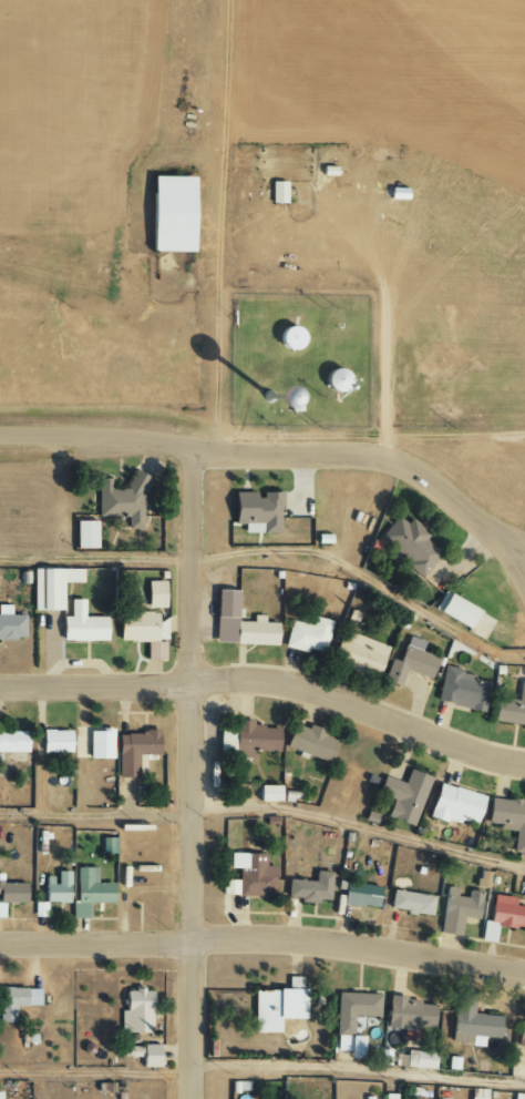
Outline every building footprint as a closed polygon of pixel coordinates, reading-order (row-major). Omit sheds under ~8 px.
[(189,252),(190,177),(148,176),(147,251),(189,252)] [(285,182),(270,182),(270,204),(285,203),(285,182)] [(302,341),(294,324),(275,332),(282,350),(302,341)] [(323,368),(323,390),(344,389),(343,368),(323,368)] [(96,517),(127,517),(127,528),(143,528),(143,473),(128,473),(128,488),(112,488),(112,478),(96,478),(96,517)] [(279,533),(280,492),(257,491),(257,492),(232,491),(231,523),(243,524),(242,533),(279,533)] [(429,533),(410,518),(406,523),(397,516),(380,537),(409,561),(406,566),(421,578),(441,553),(424,539),(429,533)] [(95,520),(73,521),(74,548),(95,548),(95,520)] [(82,583),(82,569),(33,568),(32,610),(62,610),(63,583),(82,583)] [(164,581),(146,581),(147,608),(164,608),(164,581)] [(214,643),(275,645),(276,622),(263,622),(263,615),(252,615),(252,621),(235,621),(235,590),(215,589),(214,643)] [(475,609),(442,591),(432,610),(465,628),(475,609)] [(84,599),(70,600),(70,616),(61,617),(62,641),(106,640),(106,616),(84,617),(84,599)] [(23,639),(23,614),(10,614),(10,605),(0,605),(0,639),(23,639)] [(164,659),(164,642),(158,642),(158,637),(166,637),(166,620),(156,620),(156,613),(118,612),(118,641),(146,641),(146,659),(164,659)] [(283,645),(322,655),(331,621),(312,616),(310,625),(289,620),(283,645)] [(385,645),(346,632),(335,663),(374,676),(385,645)] [(387,683),(399,688),(405,670),(428,678),(436,657),(420,651),(423,642),(405,635),(387,683)] [(482,712),(489,678),(443,668),(435,702),(482,712)] [(524,726),(524,682),(519,681),(516,701),(494,697),(490,721),(524,726)] [(252,720),(235,720),(234,757),(253,758),(253,751),(276,752),(277,728),(252,727),(252,720)] [(283,748),(328,762),(336,739),(324,736),(325,731),(307,725),(306,729),(291,724),(283,748)] [(89,729),(88,758),(112,758),(112,730),(89,729)] [(25,752),(25,730),(0,730),(0,752),(25,752)] [(70,730),(41,730),(41,752),(70,752),(70,730)] [(234,731),(219,731),(219,755),(233,755),(234,731)] [(157,732),(117,732),(116,776),(136,777),(137,754),(157,754),(157,732)] [(412,826),(430,777),(408,769),(403,783),(383,776),(377,794),(392,799),(385,816),(412,826)] [(482,796),(438,782),(428,814),(472,828),(482,796)] [(278,785),(258,785),(258,801),(278,802),(278,785)] [(524,853),(524,802),(488,797),(485,823),(515,826),(512,852),(524,853)] [(265,854),(229,853),(229,868),(238,868),(237,880),(222,880),(221,894),(273,895),(274,866),(264,866),(265,854)] [(96,867),(75,867),(74,918),(87,918),(88,903),(112,903),(112,883),(96,883),(96,867)] [(489,872),(478,870),(475,887),(486,889),(489,872)] [(69,871),(55,871),(54,876),(44,876),(43,902),(68,903),(69,871)] [(330,872),(314,871),(313,880),(286,879),(285,897),(299,897),(299,901),(328,902),(330,872)] [(24,903),(25,882),(0,882),(0,902),(24,903)] [(376,907),(378,885),(343,882),(341,905),(376,907)] [(440,933),(459,935),(461,917),(478,919),(481,892),(468,890),(467,898),(456,897),(457,888),(446,887),(440,933)] [(433,895),(391,890),(389,910),(431,915),(433,895)] [(492,894),(489,921),(482,920),(480,940),(494,942),(496,925),(523,928),(524,915),(524,907),(514,905),(515,897),(492,894)] [(46,903),(34,904),(34,917),(46,916),(46,903)] [(304,1019),(305,988),(301,988),(301,977),(287,977),(287,990),(253,990),(252,1033),(277,1033),(277,1019),(304,1019)] [(39,1006),(39,989),(0,988),(0,1022),(14,1023),(15,1006),(39,1006)] [(498,1037),(498,1015),(472,1015),(473,990),(453,989),(452,1042),(469,1043),(469,1036),(498,1037)] [(149,1032),(151,990),(122,990),(121,1032),(149,1032)] [(334,1051),(348,1051),(347,1058),(360,1058),(361,1036),(351,1036),(352,1016),(378,1017),(379,994),(336,993),(334,1051)] [(386,1027),(432,1029),(433,1001),(387,999),(386,1027)] [(524,1049),(524,1019),(518,1019),(516,1049),(524,1049)] [(140,1067),(158,1067),(158,1046),(122,1045),(122,1056),(141,1057),(140,1067)] [(405,1067),(434,1069),(434,1052),(406,1051),(405,1067)] [(486,1089),(470,1089),(470,1098),(486,1098),(486,1089)]
